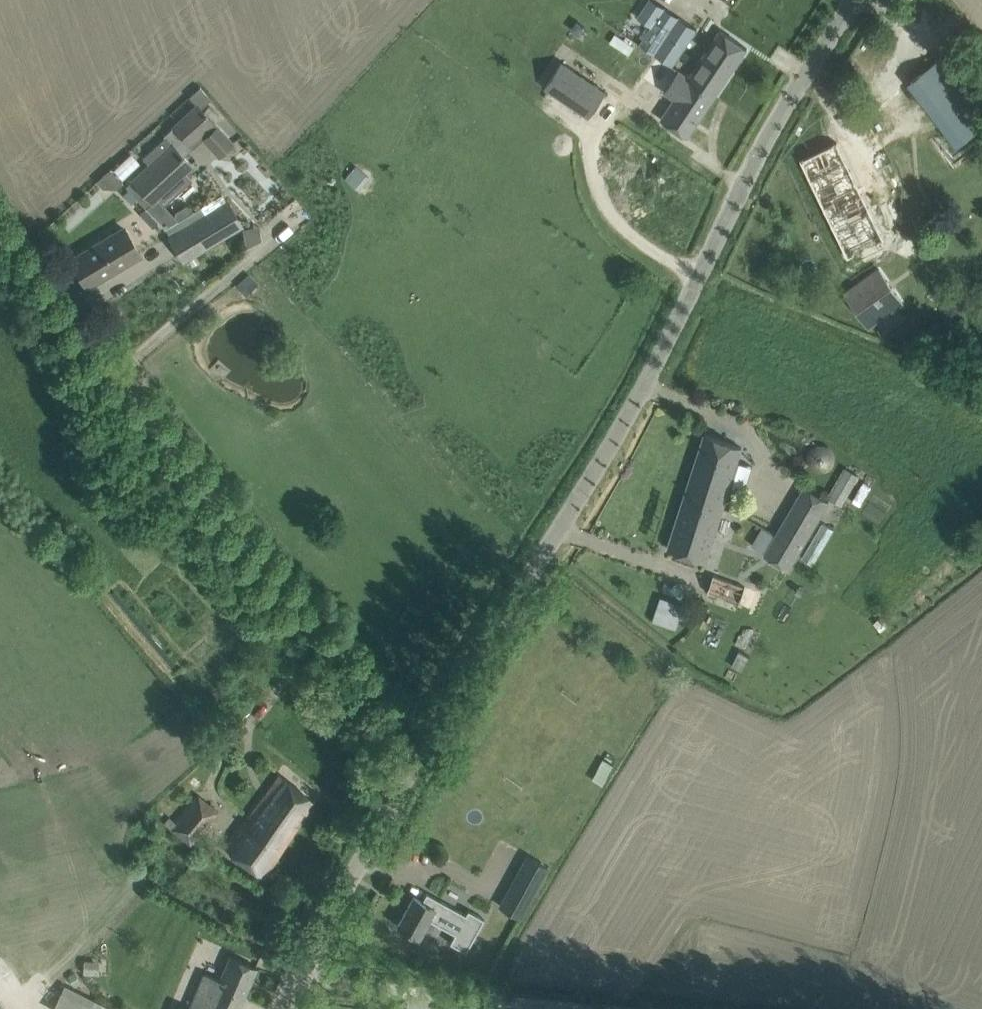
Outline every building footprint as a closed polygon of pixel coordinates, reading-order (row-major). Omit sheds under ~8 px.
[(638,17),(653,26),(647,34),(641,44),(673,65),(697,29),(654,0),(649,0),(638,17)] [(749,45),(723,27),(679,93),(668,86),(651,112),(688,137),(749,45)] [(911,80),(958,146),(981,129),(981,111),(944,57),(911,80)] [(562,62),(545,87),(546,88),(546,87),(589,116),(588,116),(589,117),(595,108),(606,92),(605,91),(605,92),(568,67),(562,63),(563,63),(562,62)] [(189,144),(199,135),(219,156),(233,143),(197,105),(173,126),(189,144)] [(132,181),(124,187),(145,210),(155,201),(162,209),(189,184),(182,176),(192,166),(184,158),(183,156),(176,149),(185,141),(189,145),(189,144),(173,126),(163,136),(165,138),(141,160),(148,166),(132,181)] [(848,256),(866,248),(884,239),(854,177),(837,142),(801,159),(848,256)] [(241,226),(228,203),(222,194),(171,223),(177,233),(169,238),(183,261),(241,226)] [(114,237),(112,234),(70,260),(86,287),(129,262),(128,260),(140,253),(139,250),(137,251),(125,230),(114,237)] [(880,269),(846,293),(869,325),(879,318),(903,301),(880,269)] [(707,561),(724,503),(742,446),(705,434),(668,548),(707,561)] [(849,504),(857,470),(844,466),(835,500),(849,504)] [(823,514),(798,500),(766,555),(790,569),(823,514)] [(816,562),(835,527),(823,520),(803,555),(816,562)] [(738,604),(745,585),(713,573),(706,593),(738,604)] [(225,849),(247,866),(264,877),(298,826),(295,824),(302,813),(305,814),(315,799),(314,799),(313,801),(280,775),(281,773),(225,849)] [(188,845),(218,810),(196,793),(173,820),(168,816),(162,822),(188,845)] [(500,842),(491,867),(503,871),(511,846),(500,842)] [(526,856),(505,893),(527,905),(547,868),(526,856)] [(465,951),(484,918),(467,909),(465,914),(426,892),(421,901),(413,896),(397,926),(417,937),(428,919),(454,933),(449,943),(465,951)] [(256,967),(230,956),(219,979),(210,975),(206,986),(201,984),(190,1008),(238,1008),(256,967)]
